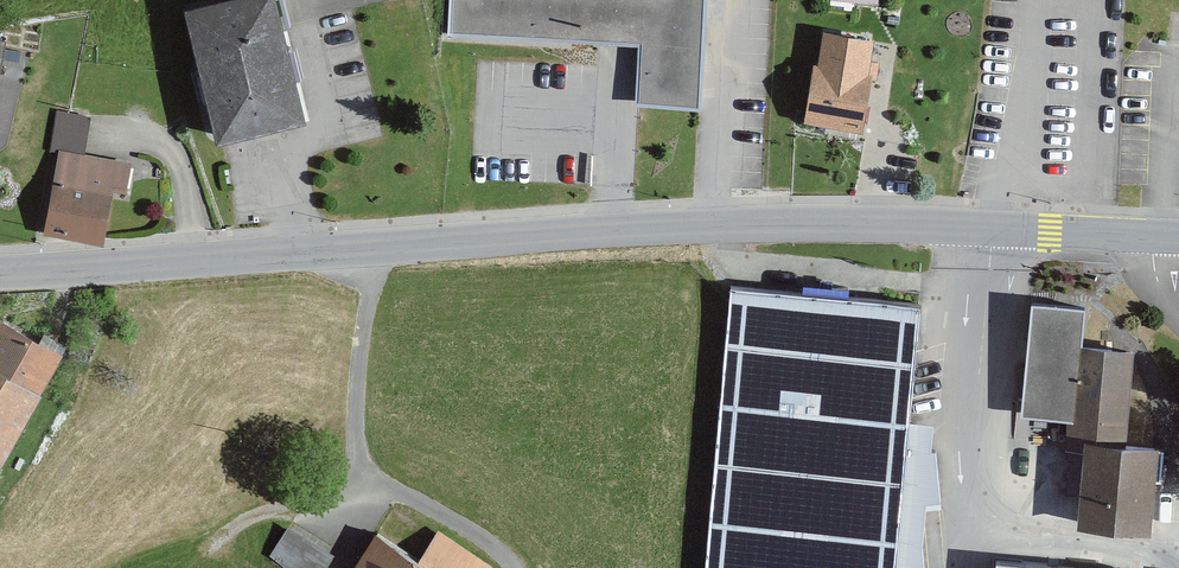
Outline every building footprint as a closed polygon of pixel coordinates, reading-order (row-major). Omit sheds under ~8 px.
[(275,0),(242,0),(185,14),(217,143),(304,122),(275,0)] [(699,111),(706,0),(449,0),(446,39),(639,51),(636,107),(699,111)] [(868,74),(873,41),(822,34),(818,67),(813,66),(804,124),(864,132),(872,74),(868,74)] [(124,194),(130,166),(82,157),(89,120),(55,113),(47,154),(56,156),(42,229),(103,241),(109,191),(124,194)] [(732,288),(706,567),(919,567),(932,425),(907,423),(918,305),(732,288)] [(1085,311),(1033,306),(1021,417),(1067,422),(1064,452),(1083,454),(1075,528),(1150,536),(1160,451),(1124,447),(1134,353),(1081,348),(1085,311)] [(60,354),(0,322),(0,466),(60,354)] [(289,528),(268,560),(279,567),(352,567),(289,528)] [(436,534),(417,564),(373,535),(352,567),(490,567),(436,534)]
